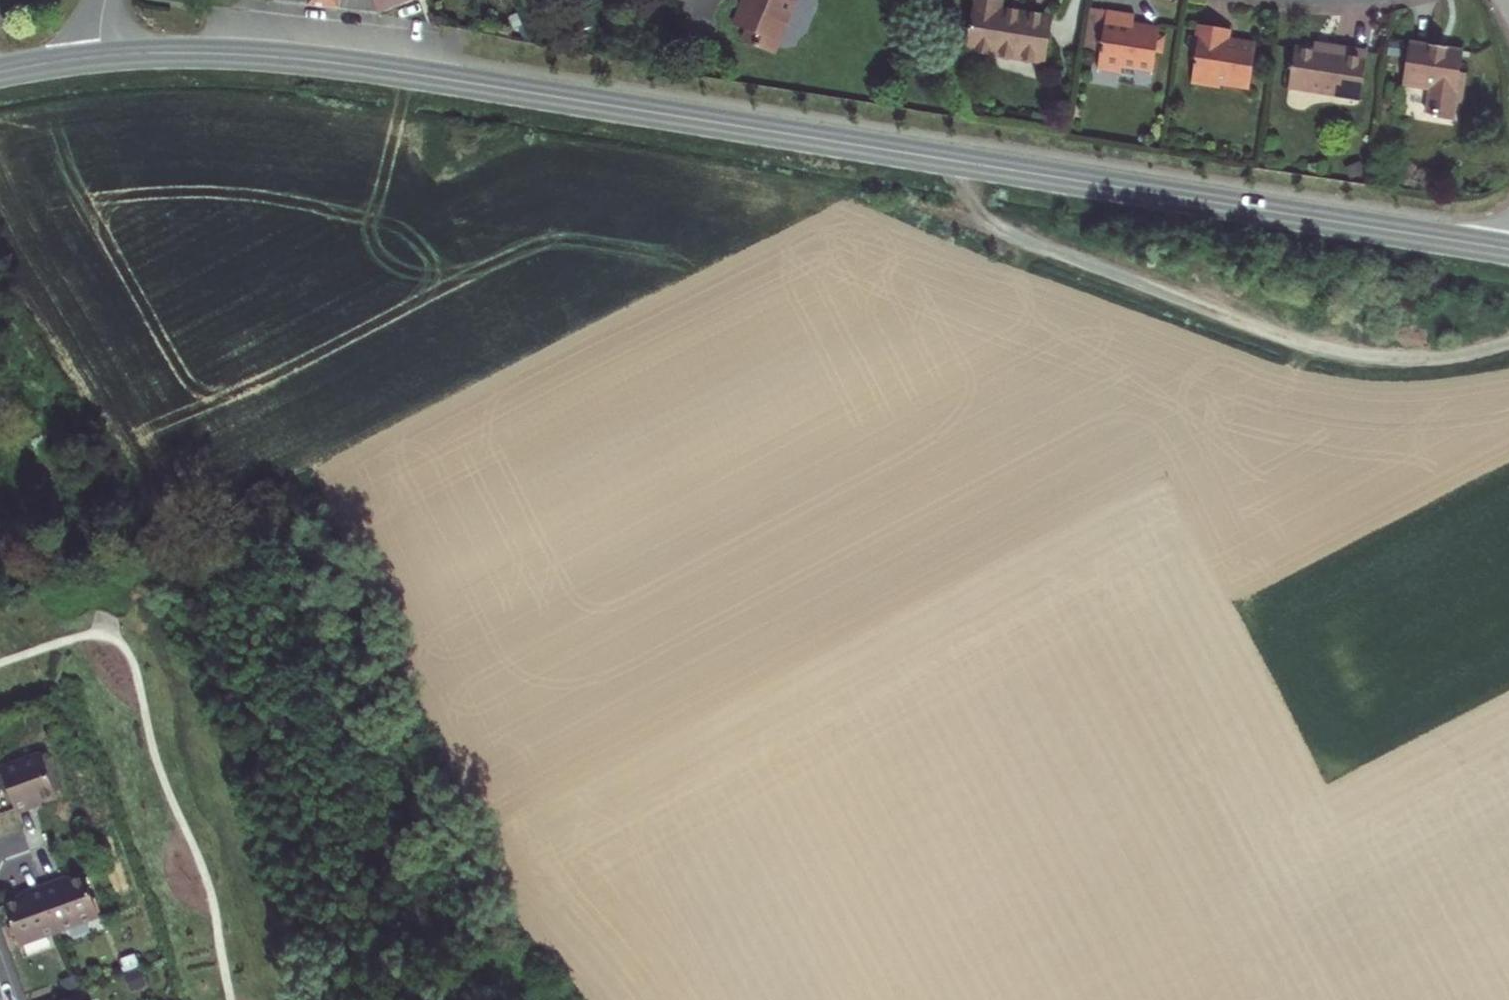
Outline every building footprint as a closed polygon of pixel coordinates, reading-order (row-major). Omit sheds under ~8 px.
[(380,18),(375,0),(280,0),(279,6),(317,11),(380,18)] [(380,18),(405,10),(423,4),(421,0),(375,0),(380,18)] [(748,1),(738,30),(756,37),(752,48),(776,57),(787,28),(792,29),(801,7),(801,3),(801,0),(750,0),(748,1)] [(1046,66),(1052,18),(1027,15),(1000,12),(1001,0),(973,0),(966,56),(1046,66)] [(1130,17),(1112,15),(1106,75),(1144,79),(1145,73),(1160,75),(1165,30),(1141,26),(1142,19),(1130,17)] [(1217,30),(1196,27),(1192,59),(1194,59),(1191,85),(1219,88),(1219,84),(1246,87),(1251,41),(1225,38),(1226,31),(1217,30)] [(1434,46),(1405,43),(1400,85),(1425,88),(1422,115),(1450,118),(1453,91),(1457,91),(1460,68),(1455,68),(1457,49),(1434,46)] [(1332,68),(1299,64),(1295,101),(1362,108),(1368,61),(1348,59),(1333,57),(1332,68)] [(42,755),(1,770),(17,815),(33,809),(31,804),(56,795),(42,755)] [(57,880),(42,886),(59,930),(99,916),(84,876),(59,884),(57,880)] [(19,945),(59,930),(42,886),(28,891),(30,895),(4,904),(19,945)]
